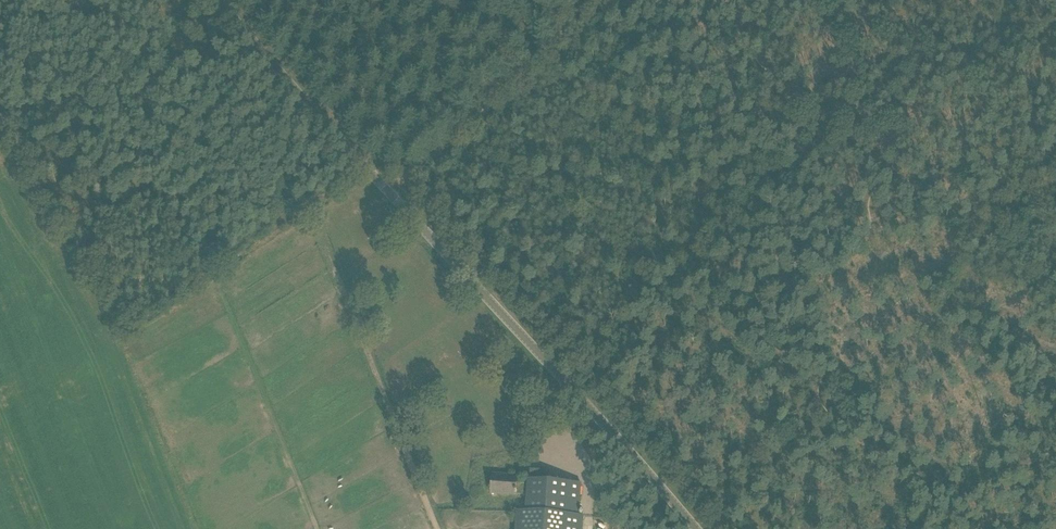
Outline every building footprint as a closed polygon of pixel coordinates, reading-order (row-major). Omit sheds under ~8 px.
[(584,516),(579,516),(580,505),(569,504),(570,483),(528,480),(528,484),(516,483),(517,478),(503,477),(503,476),(493,475),(492,486),(492,494),(515,496),(515,494),(527,495),(525,512),(517,512),(516,528),(583,528),(584,516)]
